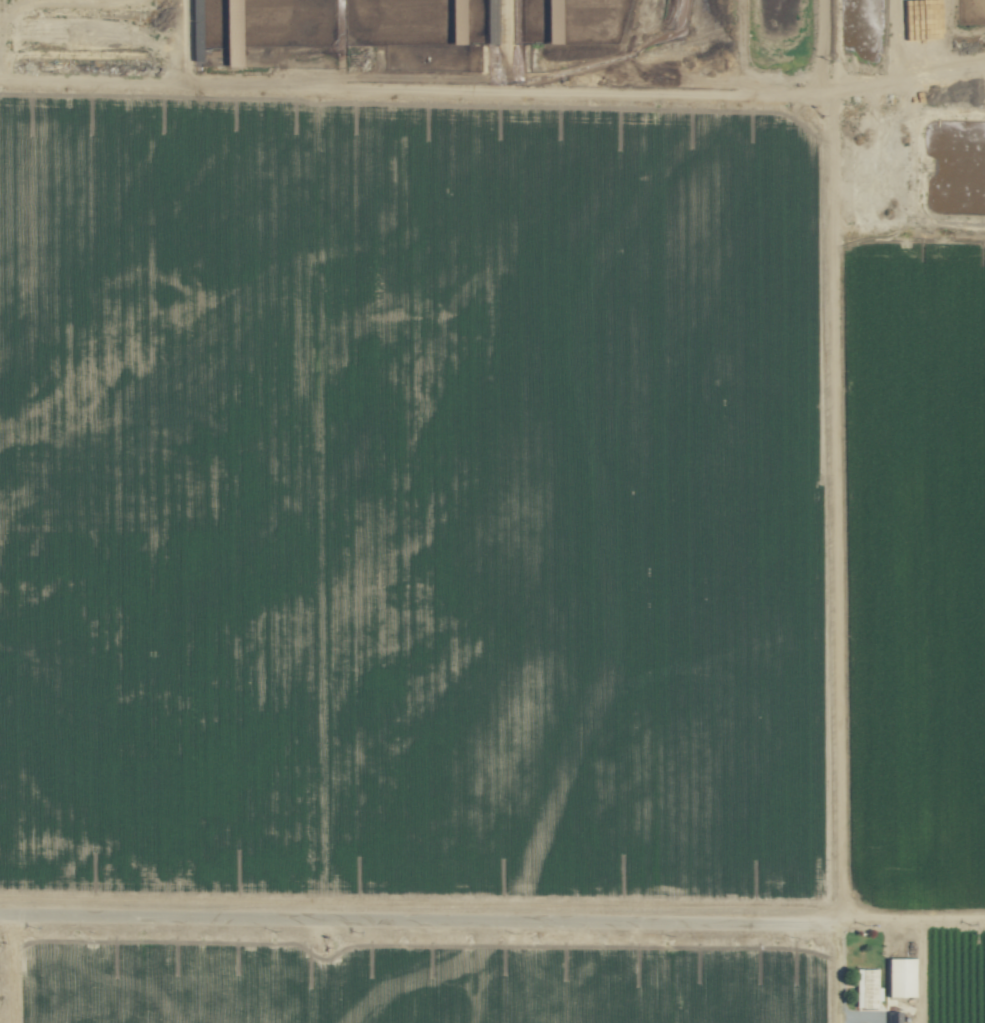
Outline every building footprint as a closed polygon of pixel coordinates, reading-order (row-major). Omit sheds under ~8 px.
[(912,957),(885,957),(886,996),(913,996),(912,957)] [(876,968),(855,968),(854,1007),(878,1008),(878,987),(876,987),(876,968)] [(900,1022),(900,1011),(891,1011),(891,1022),(900,1022)]
